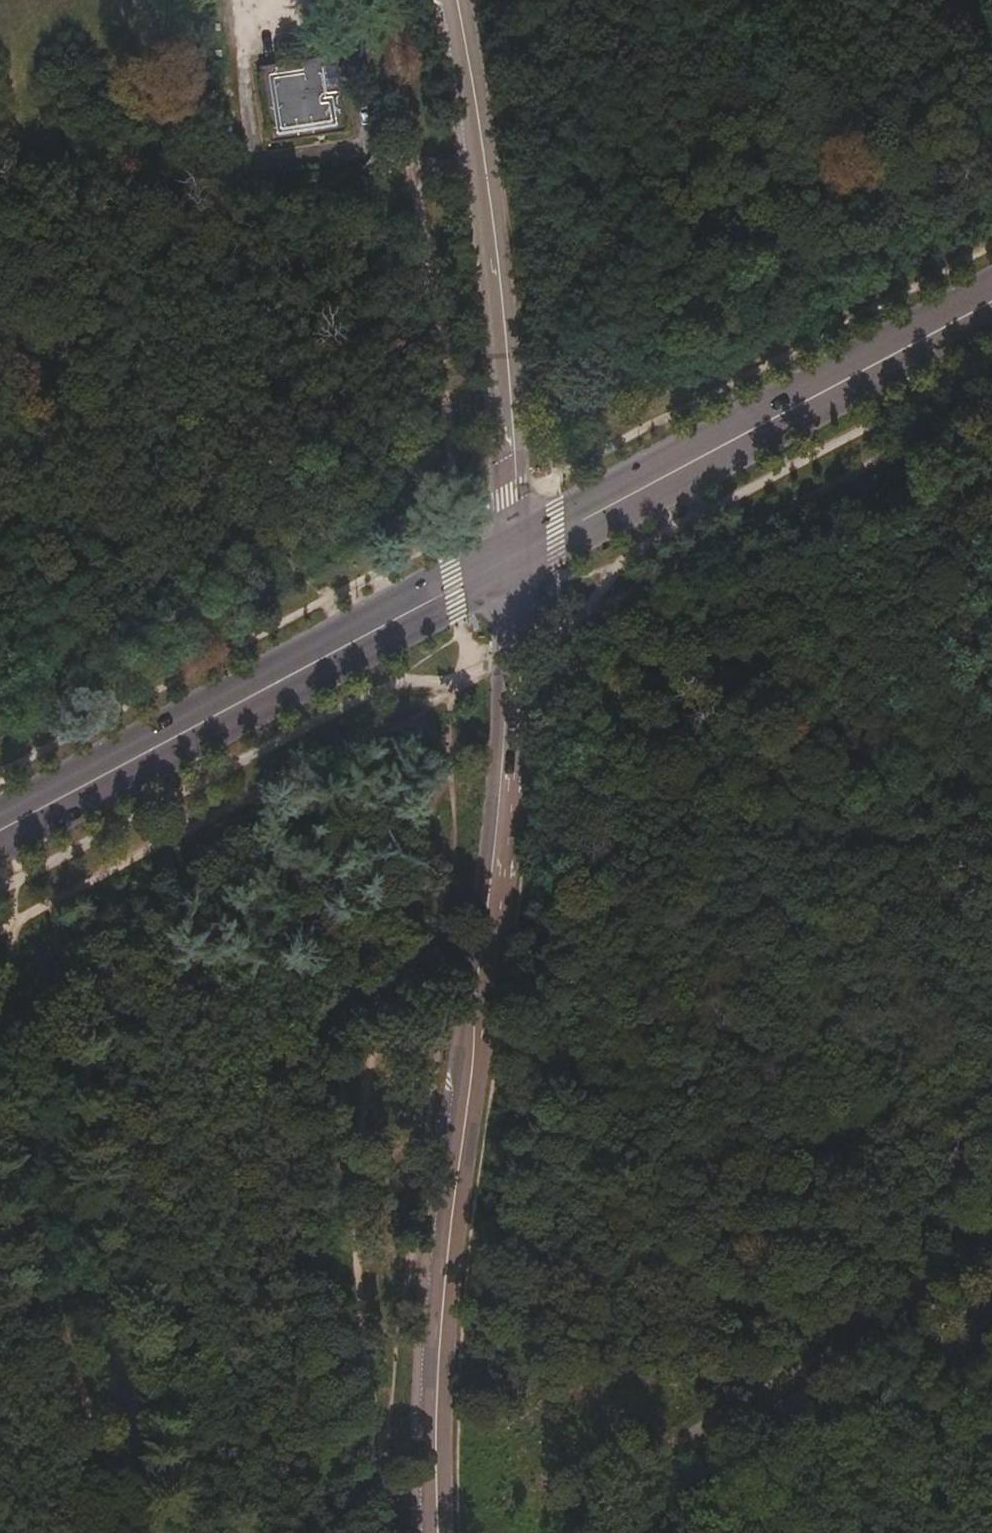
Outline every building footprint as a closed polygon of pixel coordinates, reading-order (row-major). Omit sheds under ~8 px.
[(347,131),(335,55),(259,66),(271,142),(347,131)]
